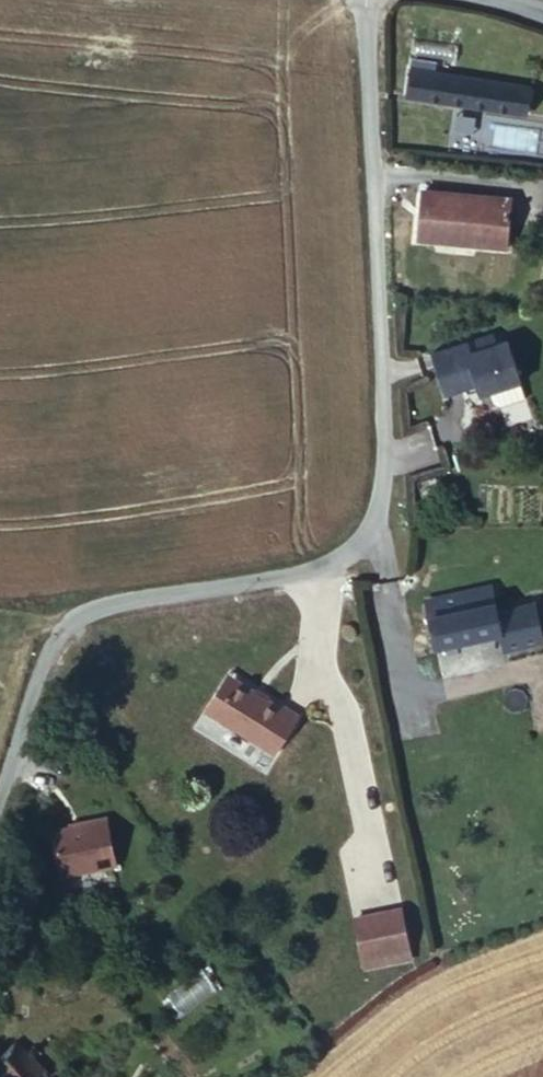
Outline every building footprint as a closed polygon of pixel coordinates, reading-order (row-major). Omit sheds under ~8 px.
[(519,92),(402,75),(398,100),(515,118),(519,92)] [(401,248),(485,256),(488,210),(403,203),(401,248)] [(488,334),(462,344),(467,356),(493,345),(488,334)] [(467,356),(462,344),(427,358),(442,400),(473,388),(477,396),(489,391),(495,406),(502,408),(527,399),(522,383),(523,383),(506,339),(493,345),(467,356)] [(457,594),(420,601),(429,647),(495,633),(488,603),(460,609),(457,594)] [(198,701),(206,707),(229,668),(221,663),(198,701)] [(229,668),(206,707),(267,743),(292,705),(229,668)] [(48,882),(109,865),(96,817),(80,819),(81,825),(39,837),(48,882)] [(380,959),(407,953),(405,942),(415,941),(407,902),(359,913),(367,951),(378,950),(380,959)] [(405,942),(407,953),(417,951),(415,941),(405,942)] [(369,961),(380,959),(378,950),(367,951),(369,961)] [(0,1056),(0,1076),(40,1076),(47,1070),(16,1040),(0,1056)]
